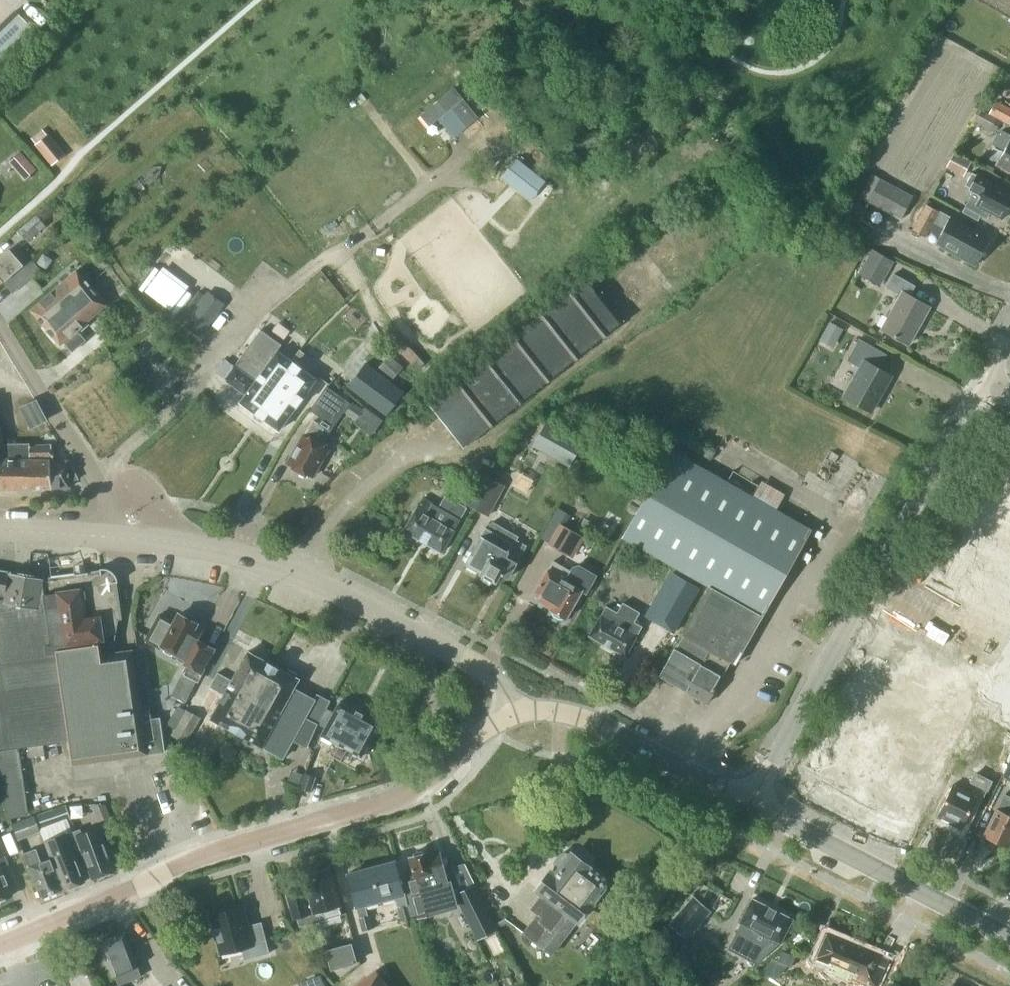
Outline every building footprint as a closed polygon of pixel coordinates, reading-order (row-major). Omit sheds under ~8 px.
[(14,9),(0,23),(0,71),(38,33),(14,9)] [(453,89),(422,114),(431,125),(440,118),(451,109),(466,127),(477,118),(453,89)] [(997,99),(989,112),(1009,124),(1009,107),(997,99)] [(1001,120),(979,107),(972,119),(995,132),(1001,120)] [(1001,130),(994,143),(1005,149),(997,163),(1009,170),(1009,135),(1001,130)] [(66,154),(48,132),(34,144),(52,165),(66,154)] [(498,143),(506,152),(515,144),(507,135),(498,143)] [(978,164),(954,151),(940,176),(951,182),(957,172),(970,179),(978,164)] [(517,158),(507,170),(537,193),(546,181),(517,158)] [(26,179),(37,170),(30,162),(19,172),(26,179)] [(913,196),(871,173),(859,196),(901,219),(913,196)] [(1009,205),(1009,192),(988,181),(978,176),(972,188),(975,190),(966,206),(987,218),(990,211),(1003,218),(1009,205)] [(976,264),(990,239),(950,216),(950,217),(939,211),(926,203),(912,229),(925,236),(934,221),(944,226),(936,242),(976,264)] [(46,225),(36,214),(18,230),(28,241),(46,225)] [(894,261),(873,248),(858,273),(880,285),(894,261)] [(24,265),(10,249),(0,257),(0,278),(4,282),(24,265)] [(5,284),(13,294),(41,269),(33,259),(5,284)] [(146,291),(160,271),(155,267),(153,266),(147,273),(138,285),(146,291)] [(43,324),(89,284),(77,270),(31,310),(43,324)] [(909,343),(930,306),(910,295),(915,285),(894,273),(887,286),(902,294),(882,329),(909,343)] [(464,446),(620,322),(586,278),(429,403),(464,446)] [(77,330),(107,305),(89,284),(43,324),(61,345),(65,341),(73,351),(86,340),(77,330)] [(186,290),(171,310),(179,315),(193,296),(186,290)] [(185,321),(183,324),(201,337),(226,304),(208,290),(205,295),(185,321)] [(152,324),(145,314),(134,322),(141,332),(152,324)] [(844,329),(830,321),(819,339),(833,347),(844,329)] [(235,366),(226,379),(246,394),(240,402),(254,412),(292,360),(278,350),(282,345),(262,330),(235,366)] [(845,397),(871,411),(892,374),(880,368),(887,354),(860,338),(847,360),(861,368),(845,397)] [(254,412),(280,430),(317,379),(303,368),(311,357),(300,350),(292,360),(254,412)] [(404,366),(390,354),(377,368),(391,380),(404,366)] [(226,359),(216,372),(226,379),(235,366),(226,359)] [(365,362),(350,383),(389,412),(404,392),(365,362)] [(316,441),(324,428),(329,432),(349,403),(327,387),(311,410),(323,418),(319,424),(313,421),(305,435),(304,435),(288,463),(312,477),(328,448),(316,441)] [(48,420),(37,398),(19,407),(31,429),(48,420)] [(363,408),(353,401),(345,413),(356,420),(363,408)] [(584,440),(547,420),(533,446),(570,466),(584,440)] [(30,445),(30,443),(0,443),(0,489),(33,488),(30,445)] [(52,444),(30,445),(33,488),(52,487),(70,487),(69,480),(79,479),(70,460),(51,461),(51,458),(53,458),(52,444)] [(735,664),(811,529),(672,450),(623,537),(710,586),(683,634),(684,634),(731,661),(735,664)] [(476,507),(492,478),(479,471),(463,501),(476,507)] [(489,514),(505,485),(492,478),(476,507),(489,514)] [(459,517),(464,508),(459,506),(460,503),(446,495),(439,506),(423,497),(404,529),(442,551),(454,530),(460,519),(459,517)] [(508,577),(526,545),(517,539),(519,536),(493,521),(488,529),(486,527),(465,563),(481,572),(480,573),(496,582),(501,573),(508,577)] [(549,542),(548,544),(568,555),(580,534),(565,525),(560,523),(549,541),(549,542)] [(597,574),(580,564),(575,566),(573,571),(554,560),(548,569),(536,591),(538,600),(551,607),(550,608),(552,609),(553,614),(560,618),(565,617),(566,618),(583,589),(587,591),(597,574)] [(118,582),(118,581),(118,579),(117,577),(117,576),(116,574),(115,573),(113,571),(111,570),(108,569),(105,568),(103,568),(100,568),(101,573),(89,575),(88,572),(74,574),(74,577),(42,581),(43,578),(9,572),(5,598),(0,597),(0,802),(7,820),(26,813),(18,746),(27,745),(28,755),(43,753),(41,743),(68,740),(71,764),(164,752),(159,718),(141,720),(132,650),(115,653),(114,643),(118,618),(119,618),(114,582),(118,582)] [(701,586),(671,569),(646,615),(675,631),(701,586)] [(9,572),(0,570),(0,597),(5,598),(9,572)] [(978,697),(1009,638),(1009,607),(945,572),(907,642),(913,645),(908,655),(924,663),(916,681),(972,707),(995,719),(1000,709),(978,697)] [(626,655),(642,626),(635,621),(640,612),(623,602),(617,611),(606,605),(590,635),(626,655)] [(214,647),(199,639),(203,633),(194,628),(196,624),(192,622),(194,618),(185,614),(183,617),(179,615),(175,623),(160,615),(146,640),(162,649),(163,646),(192,662),(185,675),(198,682),(203,673),(201,672),(214,647)] [(723,675),(731,661),(684,634),(676,648),(675,647),(659,675),(685,690),(707,703),(723,675)] [(249,698),(269,662),(248,651),(232,680),(218,672),(214,680),(249,698)] [(294,688),(299,679),(269,662),(249,698),(280,714),(274,725),(277,727),(275,731),(278,733),(269,750),(283,757),(293,740),(307,748),(321,721),(324,713),(325,713),(331,701),(318,694),(315,699),(294,688)] [(968,715),(972,707),(916,681),(915,682),(886,669),(860,722),(858,721),(837,765),(868,779),(869,776),(882,783),(881,786),(924,807),(969,715),(968,715)] [(232,730),(249,698),(214,680),(210,687),(224,694),(211,718),(232,730)] [(232,730),(269,750),(278,733),(275,731),(277,727),(274,725),(280,714),(249,698),(232,730)] [(362,756),(379,723),(340,702),(331,717),(325,713),(324,713),(321,721),(327,724),(322,735),(347,750),(346,752),(357,758),(359,755),(362,756)] [(201,717),(186,709),(171,734),(186,742),(201,717)] [(316,776),(305,772),(299,787),(311,791),(316,776)] [(983,799),(991,781),(975,773),(967,791),(953,784),(937,815),(962,827),(977,797),(983,799)] [(1009,842),(1009,814),(1009,813),(1009,796),(1005,794),(998,808),(984,836),(1008,847),(1009,842)] [(85,881),(74,852),(67,833),(68,833),(64,822),(72,819),(66,803),(36,815),(64,889),(85,881)] [(93,809),(99,826),(103,836),(116,832),(105,803),(91,804),(93,809)] [(40,831),(34,815),(11,824),(18,840),(40,831)] [(81,828),(70,832),(77,849),(81,848),(93,878),(116,870),(103,836),(99,826),(86,831),(82,833),(81,828)] [(13,895),(1,866),(7,864),(4,856),(5,856),(0,844),(0,903),(1,903),(1,900),(13,895)] [(458,885),(453,866),(443,868),(439,854),(430,857),(428,852),(426,853),(422,850),(415,853),(413,856),(411,857),(413,865),(411,866),(413,871),(407,872),(420,916),(457,905),(452,887),(458,885)] [(42,898),(63,889),(52,858),(41,862),(37,851),(26,855),(42,898)] [(580,854),(575,855),(573,856),(572,855),(570,856),(566,853),(561,853),(555,861),(556,866),(561,869),(555,876),(551,873),(539,889),(543,893),(531,908),(538,913),(523,933),(551,954),(578,919),(579,920),(592,904),(591,903),(603,886),(604,886),(603,879),(602,879),(587,868),(588,867),(586,866),(587,864),(586,858),(580,854)] [(371,868),(380,902),(394,898),(394,896),(395,895),(402,920),(411,918),(405,893),(404,893),(396,861),(371,868)] [(366,906),(380,902),(371,868),(347,874),(356,906),(363,931),(373,928),(369,915),(368,915),(365,903),(366,903),(366,906)] [(297,918),(299,927),(343,915),(332,876),(307,883),(308,888),(287,894),(294,919),(297,918)] [(482,935),(496,928),(475,885),(461,892),(482,935)] [(693,896),(681,910),(699,926),(712,911),(693,896)] [(739,931),(730,948),(758,963),(781,942),(792,919),(752,898),(740,922),(741,922),(743,923),(747,925),(742,933),(739,931)] [(243,906),(210,915),(220,954),(242,948),(245,959),(269,953),(261,922),(248,925),(243,906)] [(125,932),(100,942),(113,976),(115,976),(118,984),(119,985),(120,984),(141,976),(137,967),(138,967),(125,932)] [(889,959),(826,933),(816,959),(831,965),(829,971),(851,981),(852,977),(873,985),(878,985),(889,959)] [(331,969),(357,962),(351,942),(325,950),(331,969)] [(796,956),(782,950),(777,961),(792,967),(796,956)] [(377,970),(354,985),(388,985),(377,970)] [(300,985),(325,985),(321,974),(299,983),(300,985)]
